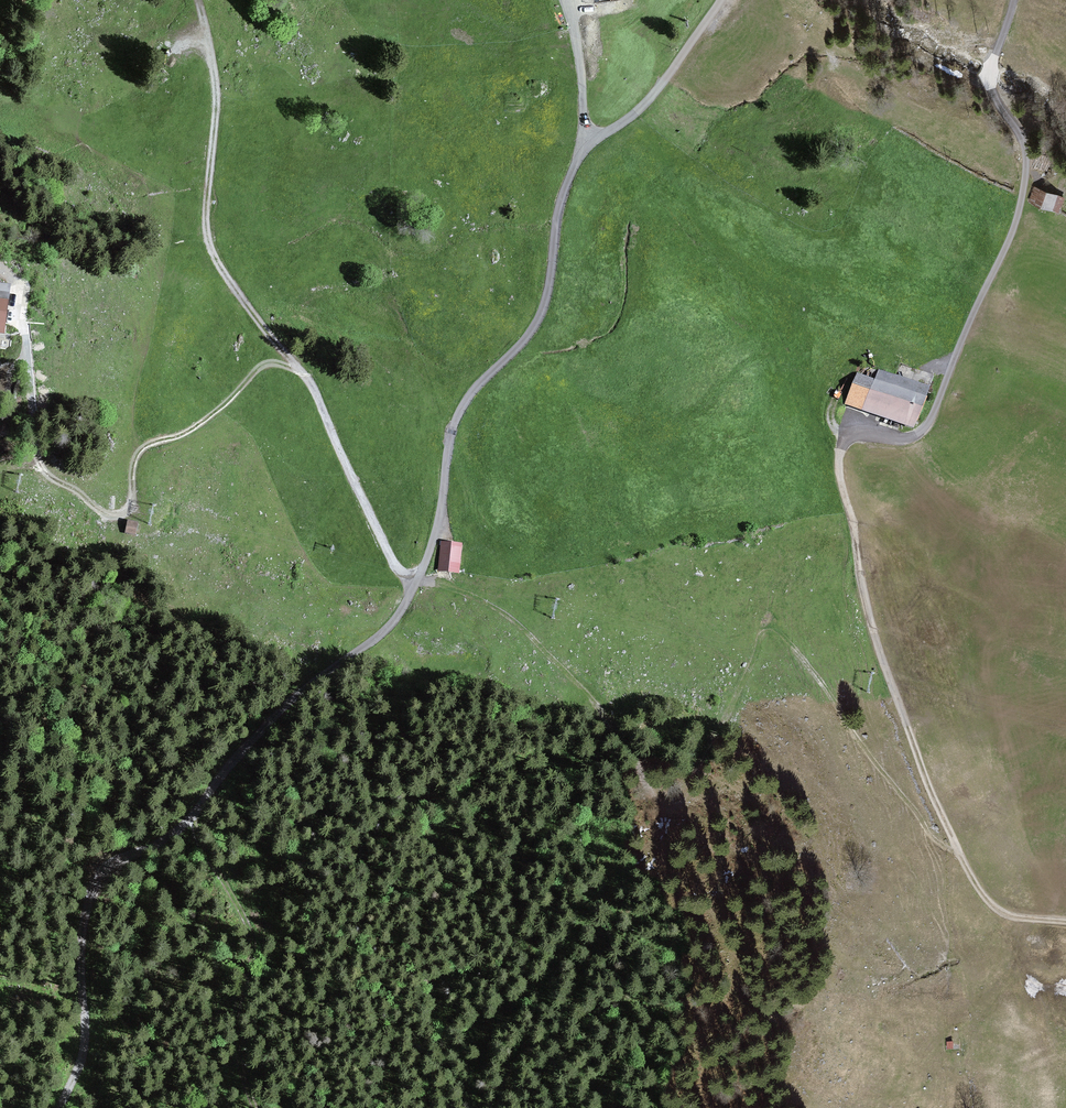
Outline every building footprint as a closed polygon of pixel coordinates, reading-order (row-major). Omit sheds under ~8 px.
[(160,65),(154,60),(149,66),(155,71),(160,65)] [(1058,199),(1035,188),(1028,204),(1051,214),(1058,199)] [(3,332),(5,311),(8,286),(0,284),(0,332),(3,332)] [(862,361),(845,400),(910,428),(926,389),(862,361)] [(127,519),(125,531),(135,532),(137,521),(127,519)] [(462,542),(443,540),(439,569),(458,571),(462,542)]
